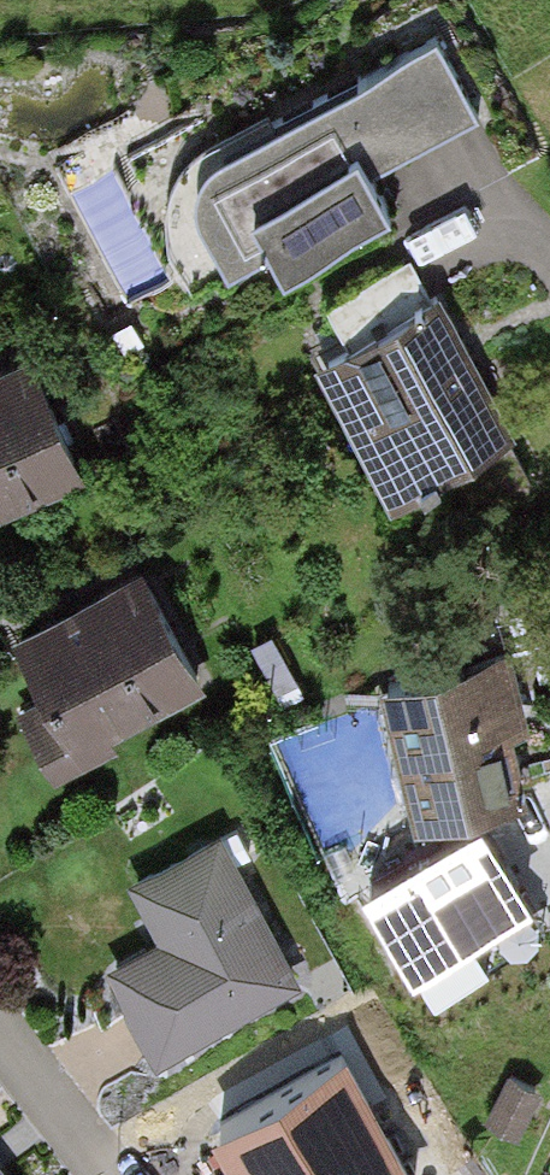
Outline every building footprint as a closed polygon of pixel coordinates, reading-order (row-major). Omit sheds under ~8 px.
[(211,155),(204,163),(199,172),(198,184),(196,194),(198,203),(231,267),(273,243),(285,264),(393,208),(372,169),(480,115),(436,35),(217,150),(211,155)] [(432,296),(409,254),(328,297),(350,339),(432,296)] [(350,339),(318,354),(392,496),(514,433),(440,291),(432,296),(350,339)] [(0,365),(0,510),(85,473),(31,351),(0,365)] [(139,566),(13,634),(46,694),(19,708),(55,775),(112,744),(106,733),(202,682),(139,566)] [(381,675),(416,817),(528,791),(513,733),(530,729),(511,646),(381,675)] [(529,897),(478,812),(361,882),(412,967),(529,897)] [(301,979),(223,832),(131,880),(161,936),(108,964),(156,1055),(301,979)] [(347,1049),(215,1122),(241,1169),(237,1171),(239,1174),(415,1174),(347,1049)] [(511,1071),(487,1116),(515,1131),(539,1087),(511,1071)] [(0,1160),(0,1174),(11,1174),(0,1160)]
